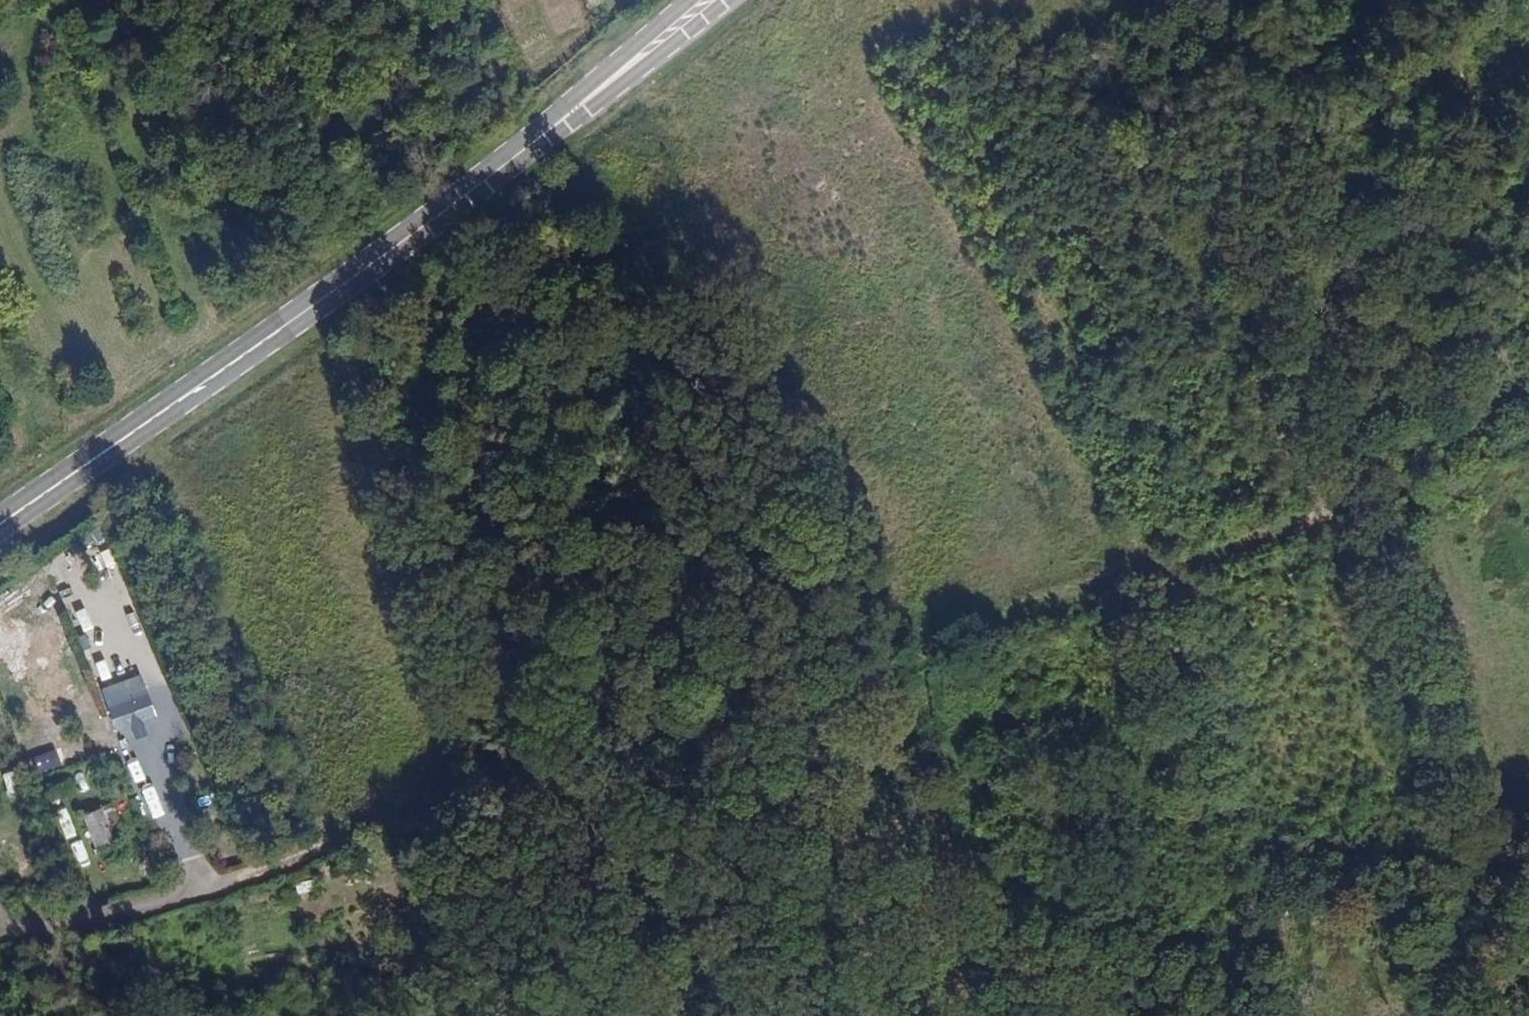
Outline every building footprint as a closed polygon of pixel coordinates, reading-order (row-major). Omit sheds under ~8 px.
[(116,731),(156,716),(148,692),(107,707),(116,731)] [(96,849),(116,841),(103,808),(83,815),(96,849)]
